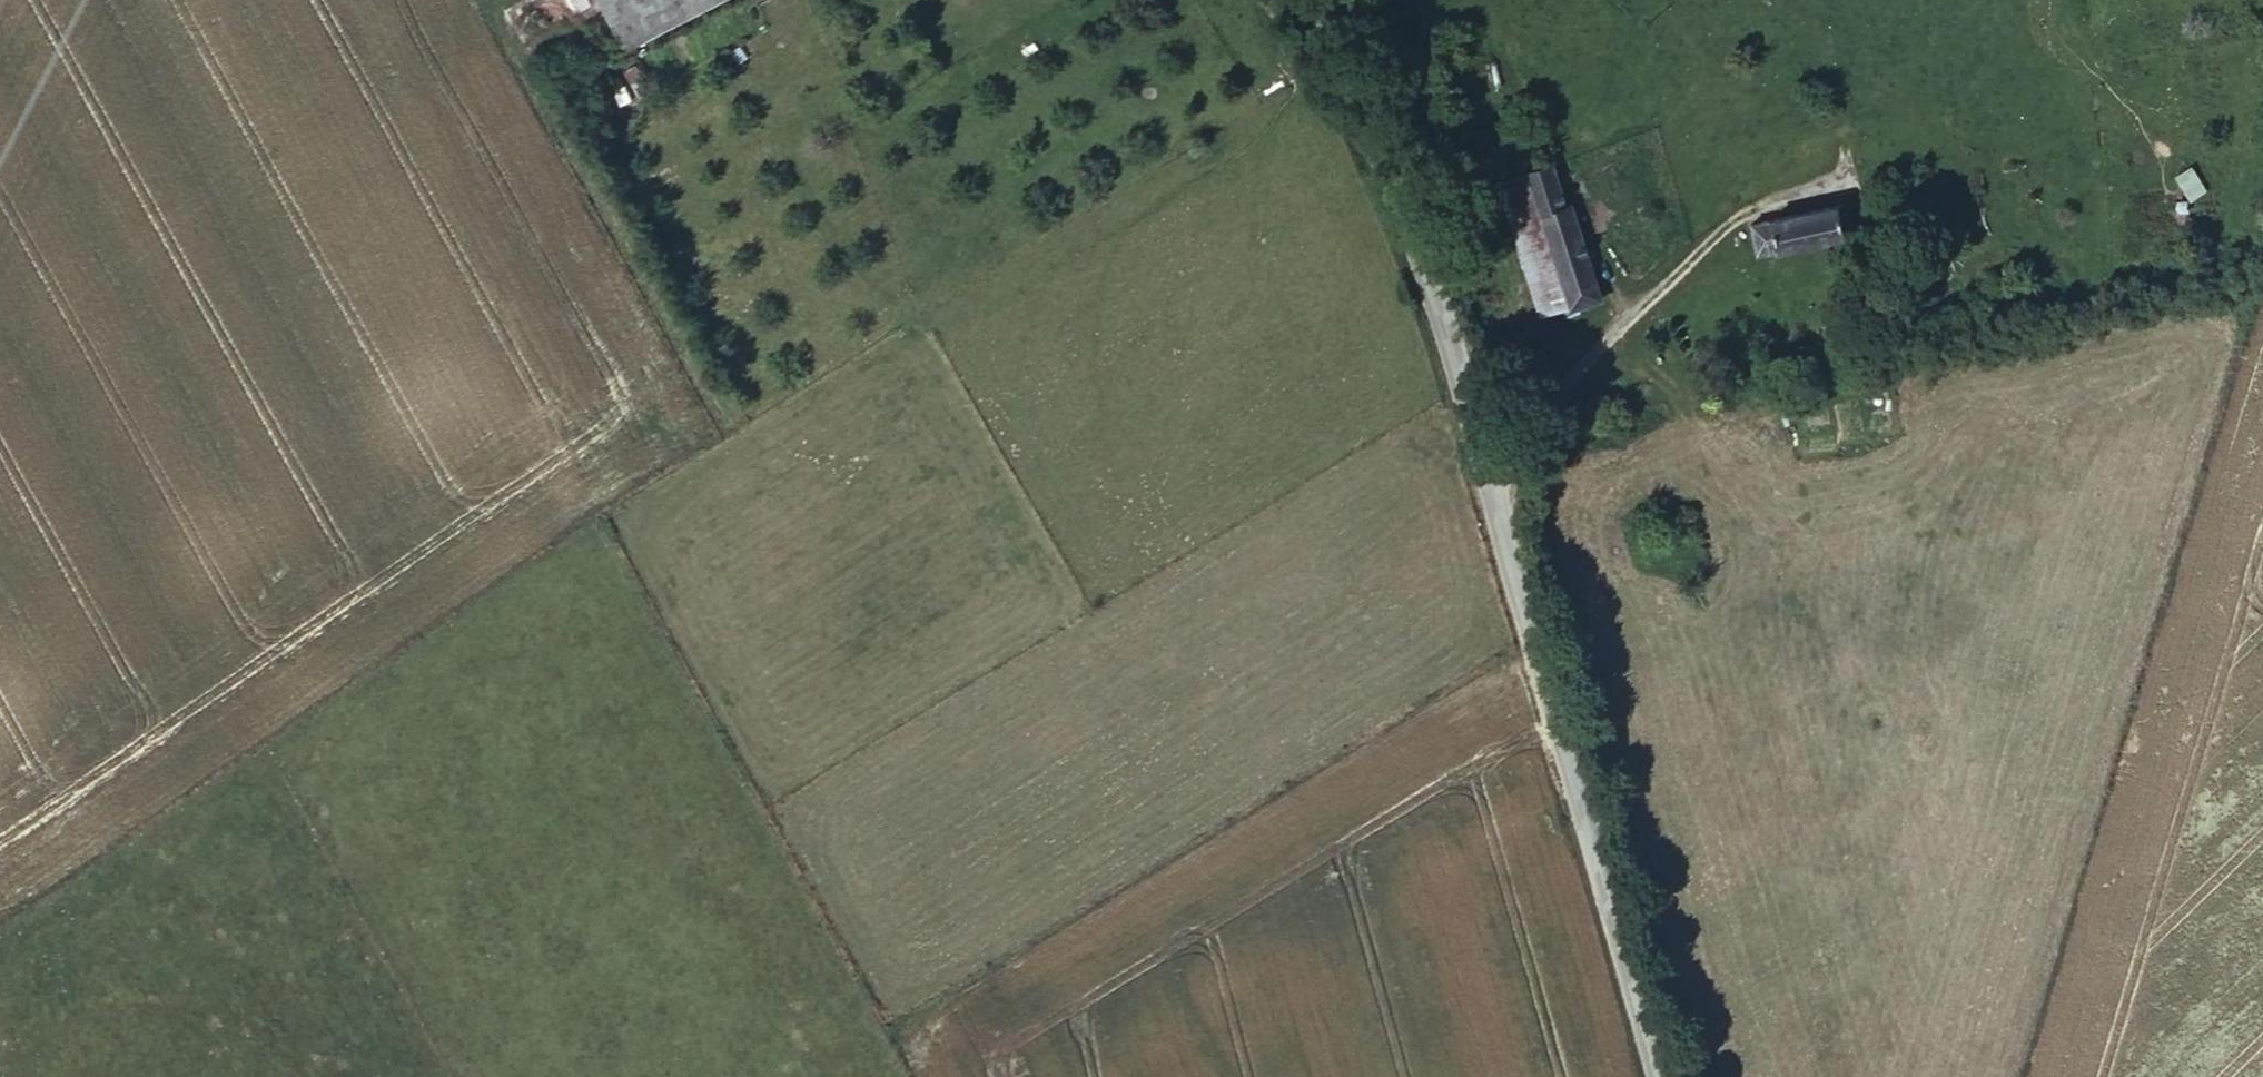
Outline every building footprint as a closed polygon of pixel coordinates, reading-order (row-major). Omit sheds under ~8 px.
[(605,46),(715,0),(586,0),(605,46)] [(1517,171),(1561,304),(1593,293),(1563,199),(1556,200),(1545,162),(1517,171)] [(2195,168),(2175,175),(2184,202),(2204,195),(2195,168)] [(1838,205),(1718,230),(1726,258),(1827,237),(1826,229),(1842,225),(1838,205)]
